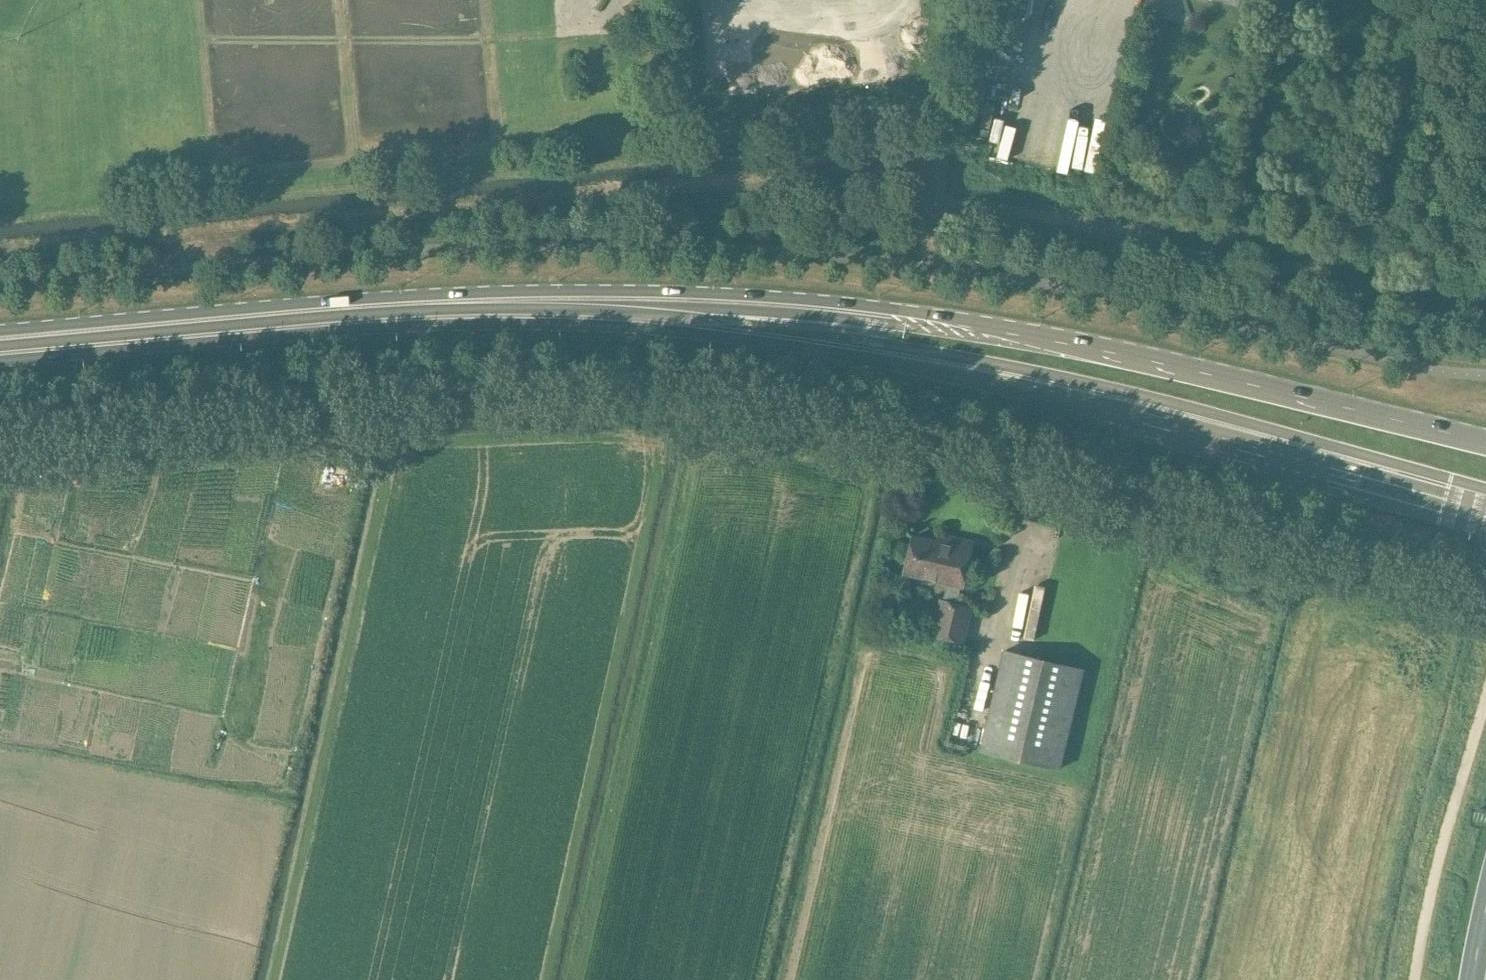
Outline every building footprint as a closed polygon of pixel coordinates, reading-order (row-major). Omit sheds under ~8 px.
[(1002,6),(1013,9),(1015,0),(1003,0),(1002,6)] [(962,641),(970,608),(956,604),(960,585),(962,586),(972,542),(954,538),(952,545),(913,536),(904,571),(947,582),(942,601),(941,601),(932,634),(962,641)] [(1059,768),(1082,669),(1003,650),(979,749),(1059,768)]
